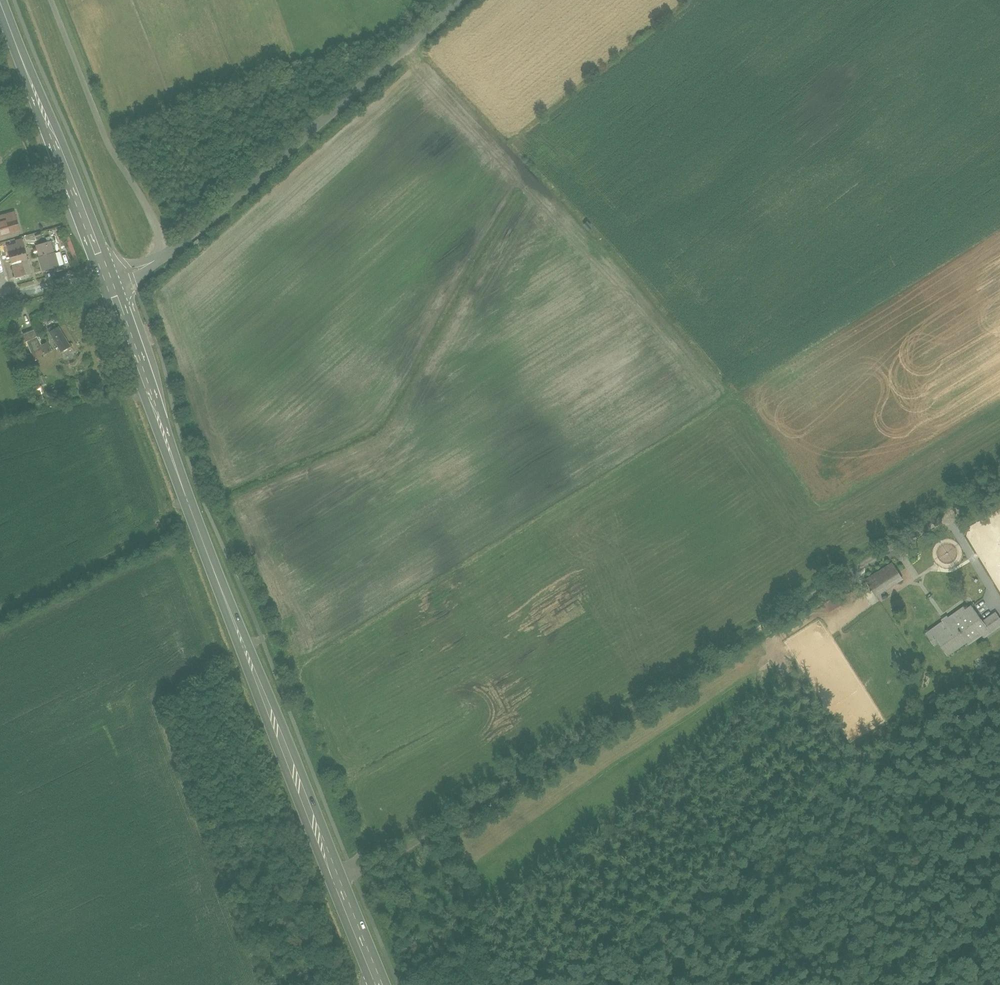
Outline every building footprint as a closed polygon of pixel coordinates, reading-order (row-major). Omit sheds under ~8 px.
[(20,232),(14,212),(0,216),(0,238),(20,232)] [(16,280),(32,275),(22,240),(14,242),(16,247),(7,250),(16,280)] [(45,273),(59,269),(52,243),(37,248),(45,273)] [(59,328),(50,334),(61,351),(70,345),(59,328)] [(34,333),(24,337),(34,361),(44,356),(34,333)] [(893,567),(867,586),(876,599),(903,581),(893,567)] [(827,611),(843,605),(839,596),(824,603),(827,611)] [(962,608),(922,635),(931,648),(938,644),(947,658),(981,635),(987,631),(981,623),(971,607),(964,611),(962,608)] [(981,623),(987,631),(981,635),(985,640),(999,628),(999,622),(993,613),(981,623)]
